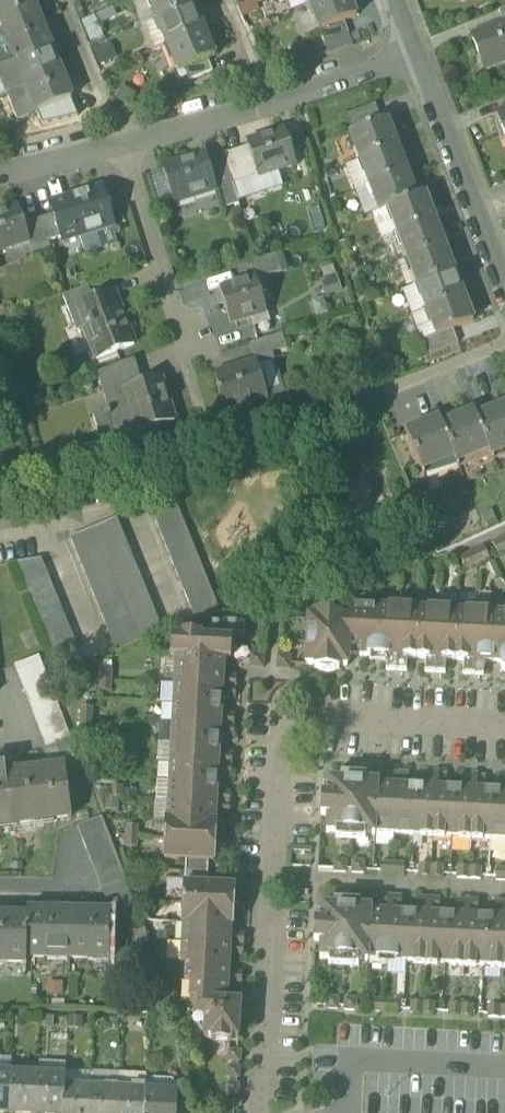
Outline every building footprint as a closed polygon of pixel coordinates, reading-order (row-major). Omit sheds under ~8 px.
[(31,0),(23,0),(0,10),(0,17),(8,36),(40,23),(31,0)] [(23,0),(0,0),(0,10),(23,0)] [(134,2),(131,3),(141,27),(143,26),(158,20),(150,0),(138,0),(134,2)] [(158,20),(195,6),(192,0),(150,0),(158,20)] [(242,18),(260,11),(256,0),(254,0),(237,7),(242,18)] [(293,13),(310,6),(308,0),(288,0),(293,13)] [(351,0),(325,0),(310,6),(320,31),(345,22),(357,16),(351,0)] [(158,20),(168,46),(205,32),(195,6),(158,20)] [(96,17),(82,22),(91,43),(104,38),(96,17)] [(154,52),(168,46),(158,20),(143,26),(154,52)] [(320,31),(325,43),(349,34),(345,22),(320,31)] [(40,23),(8,36),(0,39),(0,68),(51,48),(40,23)] [(485,70),(504,62),(504,23),(472,36),(485,70)] [(215,55),(205,32),(168,46),(179,70),(183,68),(207,58),(215,55)] [(349,34),(325,43),(327,51),(353,43),(349,34)] [(111,43),(92,50),(99,66),(118,58),(111,43)] [(51,48),(0,68),(0,96),(7,93),(7,95),(61,73),(51,48)] [(183,68),(188,81),(212,71),(207,58),(183,68)] [(71,99),(61,73),(7,95),(18,120),(38,112),(38,113),(71,99)] [(122,86),(115,99),(133,108),(139,94),(122,86)] [(38,113),(43,125),(78,117),(71,99),(38,113)] [(376,103),(348,113),(355,133),(383,122),(376,103)] [(504,135),(504,111),(497,114),(504,135)] [(351,135),(361,160),(397,146),(388,121),(383,122),(355,133),(351,135)] [(249,145),(259,175),(278,169),(296,164),(285,130),(248,141),(249,145)] [(249,145),(224,153),(233,184),(259,176),(259,175),(249,145)] [(361,160),(370,186),(407,172),(397,146),(361,160)] [(238,200),(233,184),(224,153),(207,159),(217,188),(216,189),(222,209),(239,203),(238,200)] [(163,170),(173,201),(191,196),(191,197),(216,189),(217,188),(207,159),(206,155),(163,169),(163,170)] [(355,191),(370,186),(361,160),(346,166),(355,191)] [(283,186),(278,169),(259,175),(259,176),(233,184),(238,200),(283,186)] [(157,207),(173,201),(163,170),(147,175),(157,207)] [(380,211),(389,208),(417,197),(407,172),(370,186),(380,211)] [(370,186),(355,191),(365,217),(372,214),(380,211),(370,186)] [(103,187),(67,198),(79,235),(112,225),(114,224),(103,187)] [(389,208),(398,234),(435,220),(425,194),(417,197),(389,208)] [(51,203),(54,213),(70,208),(67,198),(51,203)] [(7,247),(7,248),(28,242),(30,241),(24,223),(19,207),(0,213),(0,249),(7,247)] [(78,233),(70,208),(54,213),(54,214),(62,237),(62,238),(78,233)] [(380,211),(372,214),(382,240),(398,234),(389,208),(380,211)] [(54,214),(42,218),(49,241),(62,237),(54,214)] [(30,247),(49,241),(42,218),(24,223),(30,241),(28,242),(30,247)] [(398,234),(408,259),(445,245),(435,220),(398,234)] [(118,243),(112,225),(79,235),(85,254),(118,243)] [(408,259),(418,284),(454,270),(445,245),(408,259)] [(257,278),(258,279),(282,272),(277,254),(257,260),(251,262),(256,278),(257,278)] [(418,284),(427,309),(464,295),(454,270),(418,284)] [(321,283),(325,296),(342,291),(337,273),(324,277),(325,281),(321,283)] [(221,290),(231,322),(250,316),(267,310),(258,279),(257,278),(256,278),(221,290)] [(427,309),(418,284),(402,290),(412,315),(427,309)] [(63,297),(68,309),(94,299),(89,287),(66,296),(63,297)] [(113,291),(94,299),(98,311),(118,303),(113,291)] [(464,295),(427,309),(437,335),(454,328),(474,321),(464,295)] [(330,313),(324,296),(311,300),(316,317),(330,313)] [(82,318),(98,358),(134,344),(118,303),(98,311),(94,299),(68,309),(73,321),(82,318)] [(427,339),(437,335),(427,309),(412,315),(422,341),(427,339)] [(271,323),(267,310),(250,316),(254,328),(271,323)] [(19,326),(6,321),(0,334),(14,340),(19,326)] [(427,339),(432,353),(460,343),(454,328),(437,335),(427,339)] [(283,334),(254,343),(257,356),(274,352),(287,348),(283,334)] [(255,357),(257,361),(268,397),(268,398),(286,393),(274,352),(257,356),(255,357)] [(390,354),(383,368),(398,375),(405,362),(390,354)] [(220,392),(226,412),(252,404),(251,402),(268,397),(257,361),(217,374),(222,391),(220,392)] [(98,373),(110,411),(110,412),(130,406),(138,432),(175,420),(161,378),(133,387),(125,362),(98,373)] [(140,436),(138,432),(130,406),(110,412),(110,411),(108,412),(117,441),(140,436)] [(504,450),(504,406),(477,418),(489,449),(492,455),(504,450)] [(100,443),(117,441),(108,412),(92,416),(100,443)] [(457,462),(489,449),(477,418),(475,413),(443,426),(455,456),(457,462)] [(422,470),(455,456),(443,426),(440,419),(407,432),(422,470)] [(195,614),(196,615),(219,606),(218,605),(168,481),(145,490),(195,614)] [(117,648),(117,649),(164,630),(163,629),(117,517),(71,536),(117,648)] [(500,558),(504,556),(504,539),(493,544),(500,558)] [(464,558),(470,572),(491,562),(484,549),(464,558)] [(60,671),(60,672),(86,662),(85,661),(43,558),(15,562),(59,670),(60,671)] [(501,664),(502,670),(504,672),(504,614),(502,615),(497,615),(497,610),(381,603),(380,608),(375,608),(356,607),(350,606),(349,622),(341,622),(341,617),(317,615),(317,620),(310,620),(307,665),(315,666),(315,670),(339,672),(340,667),(348,667),(349,655),(387,657),(387,670),(407,671),(408,658),(426,659),(425,673),(446,674),(446,661),(464,662),(463,675),(484,676),(485,663),(501,664)] [(177,657),(175,685),(237,688),(237,677),(224,677),(225,660),(232,660),(244,661),(245,641),(239,641),(240,637),(245,637),(246,625),(242,625),(242,623),(225,621),(225,624),(207,623),(206,639),(203,639),(203,635),(197,635),(198,631),(188,630),(188,634),(183,634),(183,638),(172,637),(171,657),(177,657)] [(250,668),(264,668),(265,655),(251,654),(251,661),(250,668)] [(177,657),(171,657),(161,656),(159,684),(175,685),(177,657)] [(17,666),(49,748),(71,740),(39,658),(17,666)] [(101,669),(101,680),(100,691),(111,692),(112,681),(112,670),(101,669)] [(236,699),(237,688),(175,685),(174,704),(222,707),(223,698),(236,699)] [(222,715),(222,707),(174,704),(173,723),(234,726),(235,716),(222,715)] [(82,707),(81,718),(81,729),(92,729),(92,718),(93,707),(82,707)] [(234,737),(234,726),(173,723),(172,742),(220,745),(221,736),(234,737)] [(170,761),(172,742),(158,742),(157,761),(170,761)] [(220,753),(220,745),(172,742),(170,761),(232,764),(233,754),(220,753)] [(97,746),(97,757),(96,768),(107,769),(107,758),(108,747),(97,746)] [(231,775),(232,764),(170,761),(169,780),(218,783),(218,774),(231,775)] [(15,817),(16,828),(34,826),(33,819),(52,816),(53,824),(73,821),(65,767),(27,773),(5,776),(4,768),(0,768),(0,818),(15,817)] [(386,784),(378,784),(375,832),(394,833),(398,772),(387,771),(386,784)] [(424,787),(416,786),(414,834),(421,835),(420,837),(444,838),(445,836),(452,836),(454,788),(446,788),(447,775),(439,774),(439,771),(433,771),(433,774),(425,773),(424,787)] [(409,772),(398,772),(394,833),(414,834),(416,786),(408,786),(409,772)] [(463,789),(454,788),(452,836),(459,837),(459,839),(483,840),(483,838),(490,838),(493,790),(485,790),(485,777),(478,776),(478,774),(471,773),(471,776),(463,775),(463,789)] [(375,834),(375,832),(378,784),(378,782),(366,781),(366,777),(342,775),(342,780),(330,779),(329,795),(322,795),(321,815),(328,816),(327,832),(336,832),(336,839),(366,840),(366,834),(375,834)] [(493,790),(490,838),(504,839),(504,778),(502,778),(502,791),(493,790)] [(156,799),(168,799),(169,780),(157,780),(156,799)] [(217,791),(218,783),(169,780),(168,799),(230,803),(230,792),(217,791)] [(112,797),(123,797),(123,786),(112,786),(112,797)] [(168,799),(156,799),(155,799),(154,818),(166,818),(167,818),(168,799)] [(229,813),(230,803),(168,799),(167,818),(215,821),(216,813),(229,813)] [(78,826),(102,889),(127,880),(122,868),(102,817),(78,826)] [(216,821),(215,821),(167,818),(166,818),(165,838),(215,840),(216,821)] [(127,825),(127,836),(126,847),(137,848),(138,837),(138,826),(127,825)] [(214,860),(215,840),(165,838),(164,858),(185,859),(208,860),(214,860)] [(207,884),(208,860),(185,859),(184,883),(207,884)] [(334,872),(346,872),(347,860),(335,860),(334,868),(334,872)] [(352,872),(364,873),(365,861),(353,861),(352,872)] [(381,874),(392,875),(393,863),(381,862),(381,874)] [(405,864),(393,863),(392,875),(404,875),(405,864)] [(419,876),(443,878),(443,866),(420,864),(419,876)] [(457,878),(481,880),(481,868),(458,867),(457,878)] [(504,881),(504,869),(497,869),(496,881),(504,881)] [(235,886),(207,884),(184,883),(183,903),(234,906),(235,886)] [(368,959),(406,961),(409,913),(401,912),(402,896),(380,895),(379,911),(371,910),(368,959)] [(437,963),(445,963),(447,915),(439,914),(440,898),(418,897),(417,913),(409,913),(406,961),(414,961),(413,965),(437,967),(437,963)] [(476,965),(483,965),(486,917),(477,916),(478,900),(457,899),(456,915),(447,915),(445,963),(452,963),(452,967),(476,969),(476,965)] [(368,961),(368,959),(371,910),(371,908),(359,908),(359,903),(335,902),(335,906),(322,906),(322,922),(315,921),(314,942),(320,943),(320,958),(329,959),(328,966),(358,967),(359,961),(368,961)] [(496,902),(495,917),(486,917),(483,965),(491,966),(491,970),(504,970),(504,902),(496,902)] [(233,925),(234,906),(183,903),(182,922),(183,922),(232,925),(233,925)] [(27,917),(0,916),(0,965),(26,965),(26,957),(112,960),(113,913),(28,910),(27,917)] [(231,934),(232,925),(183,922),(182,942),(244,945),(244,934),(231,934)] [(243,956),(244,945),(182,942),(181,961),(186,961),(230,963),(230,955),(243,956)] [(229,972),(230,963),(186,961),(185,980),(191,980),(242,983),(242,973),(229,972)] [(241,994),(242,983),(191,980),(191,985),(186,984),(186,997),(190,998),(190,1001),(196,1001),(195,1015),(199,1015),(202,1019),(201,1020),(200,1022),(201,1024),(202,1027),(205,1028),(205,1037),(212,1038),(212,1042),(213,1042),(229,1043),(231,1043),(231,1039),(238,1039),(241,998),(228,997),(228,993),(241,994)] [(64,982),(47,982),(47,996),(64,996),(64,982)] [(327,1009),(339,1010),(339,998),(327,997),(327,1005),(327,1009)] [(345,1010),(357,1011),(357,999),(345,998),(345,1010)] [(411,1014),(435,1015),(435,1003),(412,1002),(411,1014)] [(449,1016),(473,1017),(473,1005),(450,1004),(449,1016)] [(504,1019),(504,1007),(489,1006),(488,1018),(504,1019)] [(235,1095),(239,1095),(239,1084),(237,1084),(237,1079),(240,1079),(240,1068),(238,1068),(238,1062),(240,1062),(241,1051),(238,1051),(229,1051),(228,1062),(230,1062),(230,1067),(228,1067),(227,1078),(229,1078),(229,1084),(227,1084),(226,1095),(235,1095)] [(11,1073),(12,1059),(0,1058),(0,1072),(11,1073)] [(39,1061),(38,1074),(66,1076),(66,1072),(66,1062),(39,1061)] [(9,1112),(11,1073),(0,1072),(0,1111),(9,1112)] [(93,1073),(66,1072),(66,1076),(65,1087),(92,1088),(93,1073)] [(93,1072),(93,1073),(92,1088),(119,1090),(120,1073),(93,1072)] [(11,1073),(9,1112),(32,1112),(36,1112),(38,1074),(11,1073)] [(147,1075),(120,1073),(119,1090),(146,1091),(147,1075)] [(38,1074),(36,1112),(64,1112),(65,1087),(66,1076),(38,1074)] [(148,1091),(177,1093),(177,1086),(172,1080),(148,1079),(148,1091)] [(65,1087),(64,1112),(91,1112),(92,1088),(65,1087)] [(92,1088),(91,1112),(118,1112),(119,1090),(92,1088)] [(119,1090),(118,1112),(145,1112),(146,1091),(119,1090)] [(146,1091),(145,1112),(178,1112),(179,1108),(180,1093),(177,1093),(148,1091),(146,1091)]
